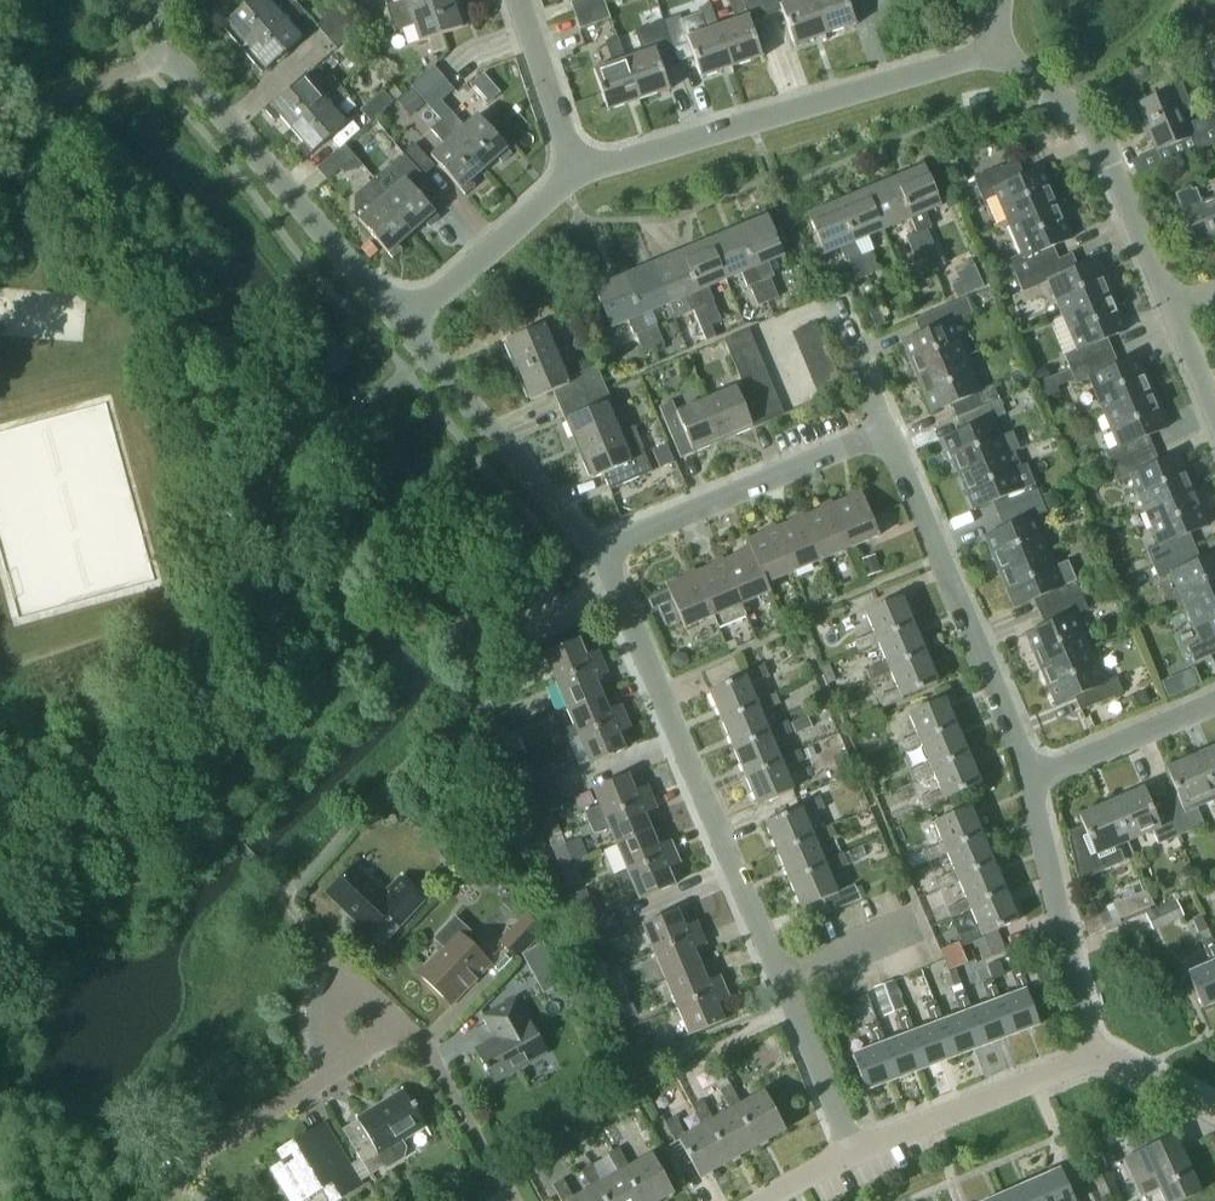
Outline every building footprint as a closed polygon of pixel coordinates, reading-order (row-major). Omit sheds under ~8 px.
[(221,25),(241,48),(295,1),(294,0),(249,0),(221,25)] [(386,5),(391,18),(446,0),(402,0),(386,5)] [(453,0),(446,0),(391,18),(395,31),(414,25),(419,42),(469,25),(465,12),(458,15),(453,0)] [(574,15),(605,4),(603,0),(573,0),(570,1),(574,15)] [(766,16),(760,0),(727,0),(734,21),(717,28),(731,69),(760,58),(748,22),(766,16)] [(766,16),(780,10),(793,46),(821,36),(808,0),(794,0),(779,6),(777,0),(760,0),(766,16)] [(821,36),(853,24),(845,0),(808,0),(821,36)] [(304,11),(295,1),(241,48),(262,72),(301,37),(289,24),(304,11)] [(579,28),(609,18),(605,4),(574,15),(579,28)] [(681,15),(663,22),(672,49),(688,44),(701,80),(731,69),(717,28),(709,4),(696,9),(697,13),(682,19),(681,15)] [(339,5),(316,25),(326,36),(349,17),(339,5)] [(359,29),(349,17),(326,36),(336,48),(359,29)] [(657,55),(672,49),(663,22),(637,31),(645,53),(625,60),(639,101),(670,90),(657,55)] [(639,101),(625,60),(617,36),(605,41),(613,63),(594,70),(609,111),(639,101)] [(1206,53),(1214,75),(1214,49),(1206,53)] [(1127,70),(1133,84),(1150,76),(1144,63),(1127,70)] [(434,66),(411,86),(421,98),(444,77),(434,66)] [(492,69),(478,80),(496,101),(510,90),(492,69)] [(279,115),(291,128),(340,86),(331,75),(316,88),(304,75),(265,109),(274,120),(279,115)] [(512,153),(478,114),(465,126),(442,99),(454,89),(444,77),(421,98),(423,100),(441,120),(484,168),(497,157),(502,162),(512,153)] [(1184,125),(1179,112),(1191,106),(1181,85),(1138,104),(1159,153),(1165,150),(1170,161),(1214,142),(1214,122),(1211,113),(1184,125)] [(349,96),(340,86),(291,128),(303,141),(297,146),(306,156),(345,122),(334,109),(349,96)] [(396,100),(408,114),(423,100),(421,98),(411,86),(396,100)] [(382,90),(360,109),(370,121),(392,102),(382,90)] [(441,120),(431,129),(444,144),(431,155),(465,194),(476,185),(471,180),(484,168),(441,120)] [(415,142),(403,153),(423,175),(435,165),(415,142)] [(344,145),(317,168),(327,180),(354,156),(344,145)] [(412,185),(423,175),(403,153),(392,162),(405,177),(392,189),(379,174),(369,183),(411,232),(425,220),(430,226),(440,217),(412,185)] [(995,189),(1009,223),(1057,203),(1042,168),(1022,177),(1017,163),(975,180),(981,195),(995,189)] [(969,186),(961,165),(947,170),(955,191),(969,186)] [(923,166),(894,178),(910,217),(939,205),(923,166)] [(866,189),(882,228),(910,217),(894,178),(866,189)] [(369,183),(358,192),(354,195),(354,214),(393,258),(403,249),(398,244),(411,232),(369,183)] [(1202,205),(1195,188),(1192,190),(1190,187),(1176,193),(1185,213),(1198,244),(1214,237),(1214,200),(1202,205)] [(866,189),(837,201),(867,274),(877,270),(869,251),(874,249),(868,234),(882,228),(866,189)] [(823,252),(840,245),(846,261),(849,260),(857,278),(867,274),(837,201),(807,212),(823,252)] [(1012,262),(1018,276),(1059,259),(1054,247),(1072,239),(1057,203),(1009,223),(1024,257),(1012,262)] [(738,227),(754,267),(760,280),(768,300),(778,296),(769,276),(773,274),(768,262),(784,255),(767,215),(738,227)] [(926,226),(915,230),(924,252),(934,248),(926,226)] [(738,227),(710,239),(726,279),(754,267),(738,227)] [(905,234),(914,256),(924,252),(915,230),(905,234)] [(710,239),(680,251),(711,323),(722,319),(708,287),(726,279),(710,239)] [(680,251),(653,263),(669,303),(686,296),(705,341),(716,336),(710,324),(711,323),(680,251)] [(1064,314),(1111,294),(1096,258),(1078,266),(1072,253),(1059,259),(1018,276),(1024,292),(1049,281),(1064,314)] [(966,268),(969,278),(960,280),(964,294),(993,286),(985,262),(966,268)] [(653,263),(623,275),(640,315),(669,303),(653,263)] [(611,327),(628,320),(634,334),(636,333),(643,352),(654,347),(646,328),(640,315),(623,275),(594,287),(611,327)] [(760,280),(750,284),(758,304),(768,300),(760,280)] [(1126,329),(1111,294),(1064,314),(1079,350),(1065,356),(1070,368),(1113,350),(1107,337),(1126,329)] [(903,340),(918,375),(966,355),(951,321),(974,311),(968,297),(916,318),(922,333),(903,340)] [(504,344),(515,371),(557,353),(547,330),(560,325),(551,303),(511,321),(517,335),(506,340),(507,342),(504,344)] [(792,332),(797,345),(822,335),(816,322),(792,332)] [(646,328),(654,347),(664,343),(655,324),(646,328)] [(725,338),(730,351),(753,341),(748,328),(725,338)] [(827,348),(822,335),(797,345),(803,358),(827,348)] [(759,354),(753,341),(730,351),(735,365),(759,354)] [(833,362),(827,348),(803,358),(808,372),(833,362)] [(1104,411),(1152,391),(1137,355),(1119,363),(1113,350),(1070,368),(1076,383),(1090,377),(1104,411)] [(567,379),(557,353),(515,371),(526,398),(530,397),(531,399),(553,390),(559,403),(604,384),(596,366),(567,379)] [(765,368),(759,354),(735,365),(741,378),(765,368)] [(980,390),(966,355),(918,375),(933,411),(951,403),(957,416),(999,398),(993,384),(980,390)] [(839,376),(833,362),(808,372),(814,386),(839,376)] [(1031,372),(1035,383),(1050,377),(1046,366),(1031,372)] [(766,368),(765,368),(741,378),(744,386),(738,388),(736,385),(706,397),(724,438),(753,426),(742,399),(774,386),(766,368)] [(843,386),(839,376),(814,386),(819,396),(843,386)] [(559,403),(577,448),(618,431),(606,402),(611,400),(604,384),(559,403)] [(779,399),(774,386),(742,399),(748,413),(779,399)] [(1167,427),(1152,391),(1104,411),(1119,445),(1105,451),(1111,466),(1154,448),(1149,435),(1167,427)] [(680,456),(724,438),(706,397),(676,409),(672,399),(658,405),(680,456)] [(1005,413),(999,398),(957,416),(963,429),(943,437),(958,473),(1006,453),(992,419),(1005,413)] [(779,399),(748,413),(753,426),(785,413),(779,399)] [(631,426),(618,431),(577,448),(588,474),(592,472),(593,476),(604,471),(611,486),(649,469),(641,449),(631,426)] [(652,450),(660,468),(674,462),(666,444),(652,450)] [(1160,461),(1154,448),(1111,466),(1119,485),(1133,480),(1145,508),(1193,488),(1178,454),(1160,461)] [(992,501),(998,514),(1040,496),(1026,463),(1020,465),(1014,450),(1006,453),(958,473),(974,509),(992,501)] [(1193,488),(1145,508),(1160,541),(1145,547),(1152,563),(1195,545),(1190,532),(1208,524),(1193,488)] [(861,491),(833,503),(851,546),(879,534),(861,491)] [(984,535),(999,570),(1048,549),(1033,517),(1046,511),(1040,496),(998,514),(1003,527),(984,535)] [(805,515),(824,558),(851,546),(833,503),(805,515)] [(805,515),(777,526),(795,570),(824,558),(805,515)] [(752,548),(766,582),(795,570),(777,526),(748,538),(752,548)] [(1214,594),(1214,553),(1201,559),(1195,545),(1152,563),(1158,578),(1173,572),(1188,606),(1214,594)] [(771,592),(766,582),(752,548),(725,559),(743,604),(771,592)] [(1034,597),(1040,610),(1082,593),(1067,558),(1054,564),(1048,549),(999,570),(1014,605),(1034,597)] [(860,560),(867,575),(880,569),(874,554),(860,560)] [(742,604),(743,604),(725,559),(696,571),(714,616),(719,628),(747,616),(742,604)] [(685,628),(714,616),(696,571),(667,584),(669,588),(646,597),(653,613),(659,610),(666,626),(682,620),(685,628)] [(1026,633),(1041,669),(1089,649),(1074,614),(1088,608),(1082,593),(1040,610),(1046,625),(1026,633)] [(1188,606),(1202,640),(1188,646),(1194,662),(1214,653),(1214,594),(1188,606)] [(879,644),(915,629),(901,597),(866,612),(876,634),(857,642),(861,652),(879,644)] [(873,681),(893,672),(927,657),(915,629),(879,644),(887,662),(869,670),(873,681)] [(556,681),(603,661),(598,650),(585,655),(578,639),(544,653),(556,681)] [(1103,681),(1089,649),(1041,669),(1055,703),(1075,694),(1081,709),(1123,691),(1117,676),(1103,681)] [(927,657),(893,672),(901,691),(881,699),(886,709),(908,700),(906,696),(938,682),(927,657)] [(556,681),(567,708),(601,694),(595,678),(608,673),(603,661),(556,681)] [(828,683),(836,679),(829,663),(821,666),(828,683)] [(710,690),(721,716),(756,701),(748,683),(768,674),(764,664),(744,673),(745,675),(710,690)] [(501,692),(492,672),(480,677),(489,697),(501,692)] [(1151,703),(1145,690),(1131,696),(1138,710),(1151,703)] [(776,693),(756,701),(721,716),(733,745),(769,729),(761,711),(781,703),(776,693)] [(567,708),(574,723),(555,731),(560,742),(578,734),(579,736),(626,715),(622,705),(609,711),(601,694),(567,708)] [(905,752),(924,744),(959,730),(945,698),(911,712),(919,734),(900,742),(905,752)] [(509,711),(497,716),(505,735),(517,730),(509,711)] [(631,727),(626,715),(579,736),(591,763),(625,749),(618,733),(631,727)] [(733,745),(745,772),(780,757),(773,740),(793,732),(788,721),(769,729),(733,745)] [(524,748),(517,730),(505,735),(512,753),(524,748)] [(917,782),(937,774),(971,759),(959,730),(924,744),(932,762),(913,770),(917,782)] [(817,755),(813,744),(801,750),(805,761),(817,755)] [(1200,754),(1214,792),(1214,748),(1200,754)] [(800,749),(780,757),(745,772),(759,805),(794,790),(785,768),(805,760),(800,749)] [(1200,754),(1167,768),(1178,794),(1165,799),(1180,835),(1204,825),(1196,807),(1214,799),(1214,792),(1200,754)] [(971,759),(937,774),(944,791),(925,799),(930,810),(952,801),(951,797),(982,784),(971,759)] [(555,774),(526,786),(533,801),(561,789),(555,774)] [(585,810),(590,823),(652,796),(647,786),(635,791),(628,774),(592,789),(599,804),(585,810)] [(1159,845),(1180,835),(1165,799),(1161,788),(1146,794),(1143,788),(1111,802),(1128,842),(1153,831),(1159,845)] [(538,814),(567,802),(561,789),(533,801),(538,814)] [(657,809),(652,796),(590,823),(594,832),(609,828),(616,843),(651,829),(645,814),(657,809)] [(766,822),(777,848),(812,833),(804,815),(825,807),(820,796),(799,805),(800,808),(766,822)] [(1118,846),(1128,842),(1111,802),(1081,815),(1087,828),(1071,835),(1069,831),(1067,831),(1077,880),(1124,860),(1118,846)] [(946,854),(985,838),(972,807),(933,824),(941,842),(924,850),(929,861),(946,854)] [(539,819),(548,838),(561,832),(553,813),(539,819)] [(837,836),(836,834),(833,825),(812,833),(777,848),(788,876),(825,860),(818,844),(837,836)] [(616,843),(628,870),(628,871),(675,851),(670,840),(658,845),(651,829),(616,843)] [(957,883),(997,866),(985,838),(946,854),(953,872),(936,879),(941,890),(957,883)] [(564,843),(553,848),(560,867),(572,862),(564,843)] [(680,863),(675,851),(628,871),(628,870),(614,876),(620,889),(633,883),(640,899),(674,885),(667,868),(680,863)] [(825,860),(788,876),(802,908),(824,898),(830,913),(862,900),(855,885),(837,893),(828,871),(849,863),(844,852),(825,860)] [(580,880),(572,862),(560,867),(568,885),(580,880)] [(399,924),(423,898),(402,878),(387,894),(354,863),(326,892),(368,932),(386,912),(399,924)] [(953,918),(969,911),(1009,894),(997,866),(957,883),(965,900),(948,907),(953,918)] [(1148,888),(1114,901),(1120,916),(1154,903),(1148,888)] [(586,889),(573,894),(583,918),(596,912),(586,889)] [(1009,894),(969,911),(977,929),(959,936),(964,947),(986,938),(985,935),(1020,920),(1009,894)] [(1176,898),(1145,912),(1152,929),(1183,915),(1176,898)] [(596,912),(583,918),(589,932),(618,920),(612,906),(596,912)] [(643,924),(654,952),(702,932),(697,921),(684,926),(678,909),(643,924)] [(490,961),(475,947),(482,940),(454,913),(433,935),(441,943),(416,970),(451,1003),(490,961)] [(542,929),(525,913),(498,940),(516,957),(542,929)] [(707,944),(702,932),(654,952),(666,980),(700,965),(694,949),(707,944)] [(1214,937),(1203,942),(1212,962),(1188,973),(1204,1006),(1214,1001),(1214,939),(1214,937)] [(707,982),(700,965),(666,980),(678,1007),(725,987),(721,976),(707,982)] [(1000,998),(996,1000),(1010,1035),(1039,1024),(1026,991),(1030,989),(1021,967),(1010,971),(1017,991),(1000,998)] [(942,973),(948,988),(961,983),(955,968),(942,973)] [(621,975),(609,980),(617,1001),(630,995),(621,975)] [(972,1009),(967,1011),(981,1046),(1010,1035),(996,1000),(1000,998),(992,978),(982,982),(990,1002),(972,1009)] [(873,987),(883,1016),(904,1008),(894,980),(873,987)] [(730,998),(725,987),(678,1007),(689,1035),(723,1020),(716,1004),(730,998)] [(942,1020),(938,1022),(952,1057),(981,1046),(967,1011),(972,1009),(964,988),(953,993),(961,1013),(942,1020)] [(637,1012),(630,995),(617,1001),(624,1017),(637,1012)] [(546,1052),(524,1011),(516,998),(483,1016),(495,1037),(475,1048),(494,1081),(546,1052)] [(914,1031),(910,1033),(923,1068),(952,1057),(938,1022),(942,1020),(935,1000),(924,1004),(932,1024),(914,1031)] [(886,1042),(881,1044),(894,1079),(923,1068),(910,1033),(914,1031),(906,1011),(896,1015),(904,1035),(886,1042)] [(894,1079),(881,1044),(886,1042),(878,1021),(867,1026),(875,1046),(852,1055),(866,1091),(894,1079)] [(731,1108),(735,1106),(758,1146),(786,1130),(763,1090),(742,1102),(732,1084),(721,1091),(731,1108)] [(370,1174),(386,1164),(389,1165),(403,1156),(406,1145),(401,1137),(425,1123),(402,1086),(355,1115),(370,1139),(355,1149),(370,1174)] [(703,1124),(708,1121),(731,1162),(758,1146),(735,1106),(731,1108),(713,1118),(703,1101),(693,1106),(703,1124)] [(731,1162),(708,1121),(703,1124),(687,1133),(677,1115),(665,1122),(677,1142),(681,1139),(703,1178),(731,1162)] [(360,1183),(326,1126),(280,1154),(283,1159),(280,1161),(281,1162),(271,1168),(291,1200),(297,1200),(321,1186),(330,1200),(360,1183)] [(1079,1146),(1091,1173),(1106,1166),(1100,1152),(1110,1148),(1104,1135),(1079,1146)] [(1203,1191),(1184,1149),(1183,1149),(1177,1136),(1127,1158),(1139,1185),(1155,1177),(1166,1200),(1181,1200),(1203,1191)] [(625,1169),(642,1200),(659,1200),(674,1193),(653,1153),(630,1166),(620,1148),(609,1153),(619,1172),(625,1169)] [(596,1184),(606,1200),(642,1200),(625,1169),(619,1172),(603,1181),(592,1162),(581,1168),(592,1187),(596,1184)] [(1118,1192),(1106,1166),(1091,1173),(1102,1198),(1118,1192)] [(1046,1200),(1076,1200),(1061,1167),(1036,1179),(1046,1200)] [(596,1184),(592,1187),(574,1196),(564,1179),(553,1185),(562,1200),(569,1200),(606,1200),(596,1184)] [(1036,1179),(1007,1192),(1012,1200),(1046,1200),(1036,1179)] [(1007,1192),(987,1200),(1012,1200),(1007,1192)]
